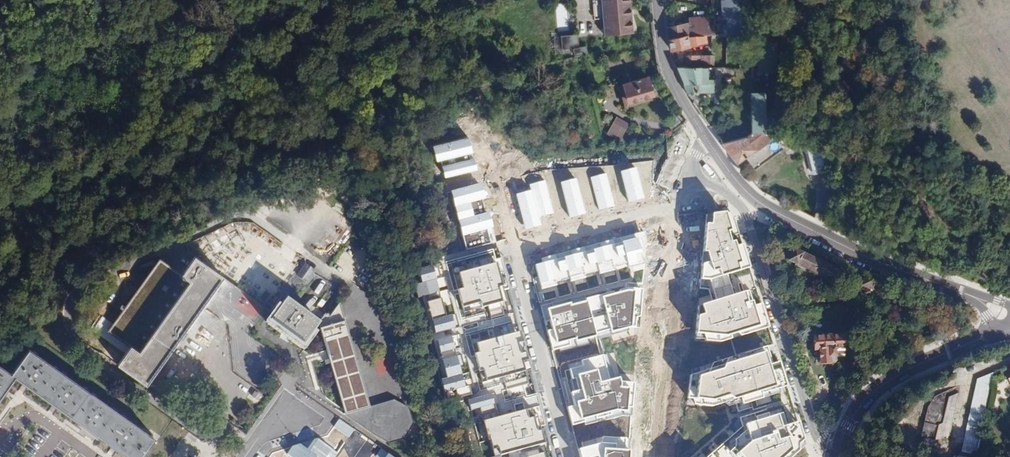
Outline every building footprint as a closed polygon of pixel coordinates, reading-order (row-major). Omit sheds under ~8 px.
[(603,0),(594,0),(597,20),(606,18),(603,0)] [(606,18),(609,35),(637,30),(631,14),(629,14),(628,6),(629,6),(630,0),(603,0),(606,18)] [(632,0),(630,0),(629,6),(628,6),(629,14),(631,14),(637,30),(632,0)] [(708,3),(711,3),(712,12),(709,12),(709,18),(710,37),(740,35),(738,0),(708,0),(708,3)] [(667,28),(668,40),(704,38),(710,37),(709,18),(694,18),(695,27),(689,27),(667,28)] [(573,45),(573,42),(582,40),(581,31),(564,32),(565,46),(573,45)] [(670,52),(674,51),(675,53),(690,50),(690,48),(704,45),(704,38),(668,40),(670,52)] [(576,45),(578,53),(592,50),(590,42),(576,45)] [(711,57),(686,57),(686,68),(703,68),(711,68),(711,57)] [(686,68),(675,68),(687,94),(713,91),(711,78),(705,79),(703,68),(686,68)] [(648,77),(624,83),(629,102),(653,95),(648,77)] [(762,91),(748,91),(748,133),(762,133),(762,91)] [(617,117),(607,135),(621,142),(631,124),(617,117)] [(762,133),(748,133),(747,139),(755,149),(762,133)] [(468,135),(432,144),(436,160),(472,151),(468,135)] [(747,139),(723,145),(739,164),(755,149),(747,139)] [(822,149),(807,150),(809,175),(824,174),(822,149)] [(473,157),(441,165),(444,177),(476,169),(473,157)] [(635,167),(619,172),(628,202),(644,198),(635,167)] [(605,174),(589,178),(598,209),(614,204),(605,174)] [(575,178),(559,183),(569,218),(585,214),(575,178)] [(544,180),(528,185),(530,191),(537,216),(553,211),(544,180)] [(481,183),(450,192),(461,236),(491,228),(487,213),(473,217),(469,204),(485,199),(481,183)] [(530,191),(515,195),(525,229),(540,225),(537,216),(530,191)] [(730,212),(706,215),(699,289),(709,290),(711,299),(698,302),(694,339),(722,344),(768,328),(734,218),(730,212)] [(636,238),(534,265),(541,290),(643,263),(636,238)] [(841,273),(790,251),(785,264),(830,282),(832,277),(838,280),(841,273)] [(136,356),(130,352),(117,368),(145,388),(223,280),(195,260),(181,279),(189,284),(136,356)] [(189,284),(181,279),(160,263),(107,335),(130,352),(136,356),(189,284)] [(495,264),(457,273),(461,289),(457,290),(463,313),(500,303),(496,287),(501,286),(495,264)] [(299,279),(305,283),(313,272),(303,266),(295,277),(299,279)] [(431,267),(418,270),(422,284),(413,286),(416,299),(425,297),(434,334),(455,329),(451,315),(444,317),(431,267)] [(874,281),(864,277),(862,294),(866,294),(866,296),(870,297),(874,281)] [(625,289),(546,311),(556,348),(629,328),(637,329),(640,290),(625,289)] [(319,322),(285,299),(270,321),(304,344),(318,324),(319,322)] [(318,324),(346,415),(369,406),(338,306),(330,315),(326,312),(319,322),(318,324)] [(517,332),(475,343),(478,353),(473,354),(480,383),(527,370),(517,332)] [(819,350),(820,362),(835,361),(835,349),(842,349),(842,335),(811,337),(811,350),(819,350)] [(450,337),(436,340),(446,377),(438,380),(442,393),(455,390),(458,400),(471,396),(468,386),(463,387),(450,337)] [(665,339),(665,349),(679,349),(679,339),(665,339)] [(708,456),(792,456),(805,446),(774,345),(711,361),(708,368),(690,374),(687,398),(696,406),(714,409),(736,402),(743,425),(708,456)] [(13,375),(0,366),(0,405),(19,379),(126,456),(145,456),(156,441),(31,351),(13,375)] [(602,355),(580,361),(582,367),(565,371),(574,406),(566,408),(570,422),(614,411),(629,412),(631,384),(619,383),(617,377),(608,379),(602,355)] [(256,386),(265,374),(245,359),(236,372),(256,386)] [(961,452),(984,456),(986,450),(977,448),(992,374),(976,380),(961,452)] [(956,388),(934,395),(927,408),(921,437),(934,440),(950,435),(958,393),(956,388)] [(369,406),(346,415),(348,417),(389,443),(406,437),(413,424),(409,407),(395,399),(369,406)] [(483,421),(493,456),(495,456),(543,444),(539,431),(535,432),(531,418),(525,419),(523,410),(483,421)] [(356,430),(341,420),(335,428),(350,438),(356,430)] [(292,448),(288,454),(291,456),(337,456),(339,454),(319,439),(315,441),(308,450),(302,445),(292,448)] [(576,450),(578,456),(627,456),(628,446),(598,444),(576,450)]
